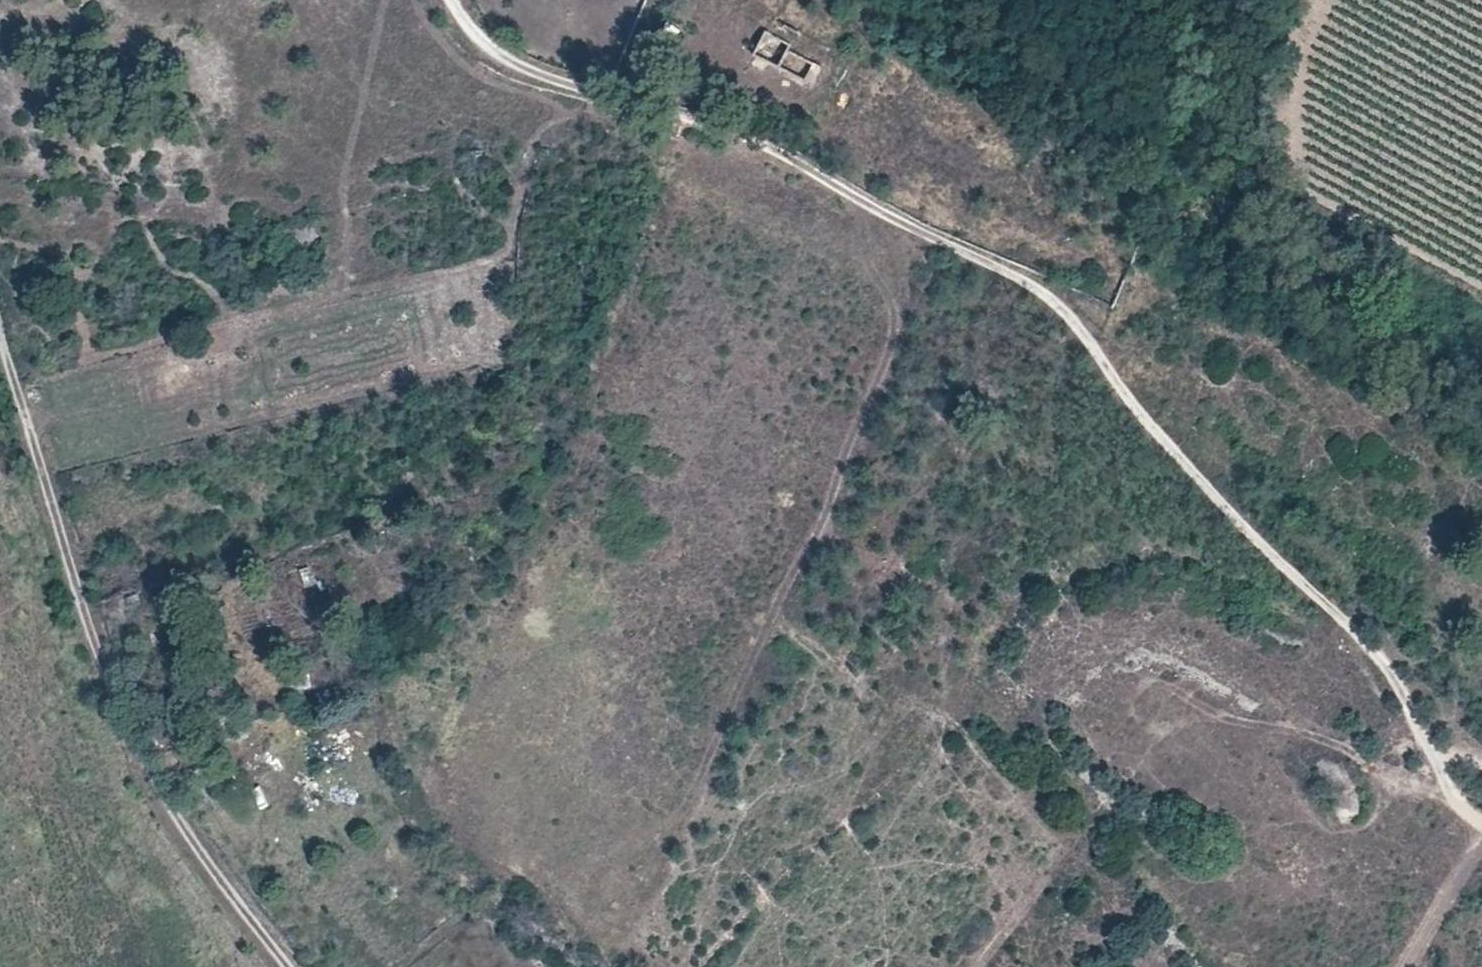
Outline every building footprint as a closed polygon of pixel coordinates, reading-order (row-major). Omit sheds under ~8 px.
[(792,42),(766,30),(755,52),(807,77),(814,61),(788,49),(792,42)]
